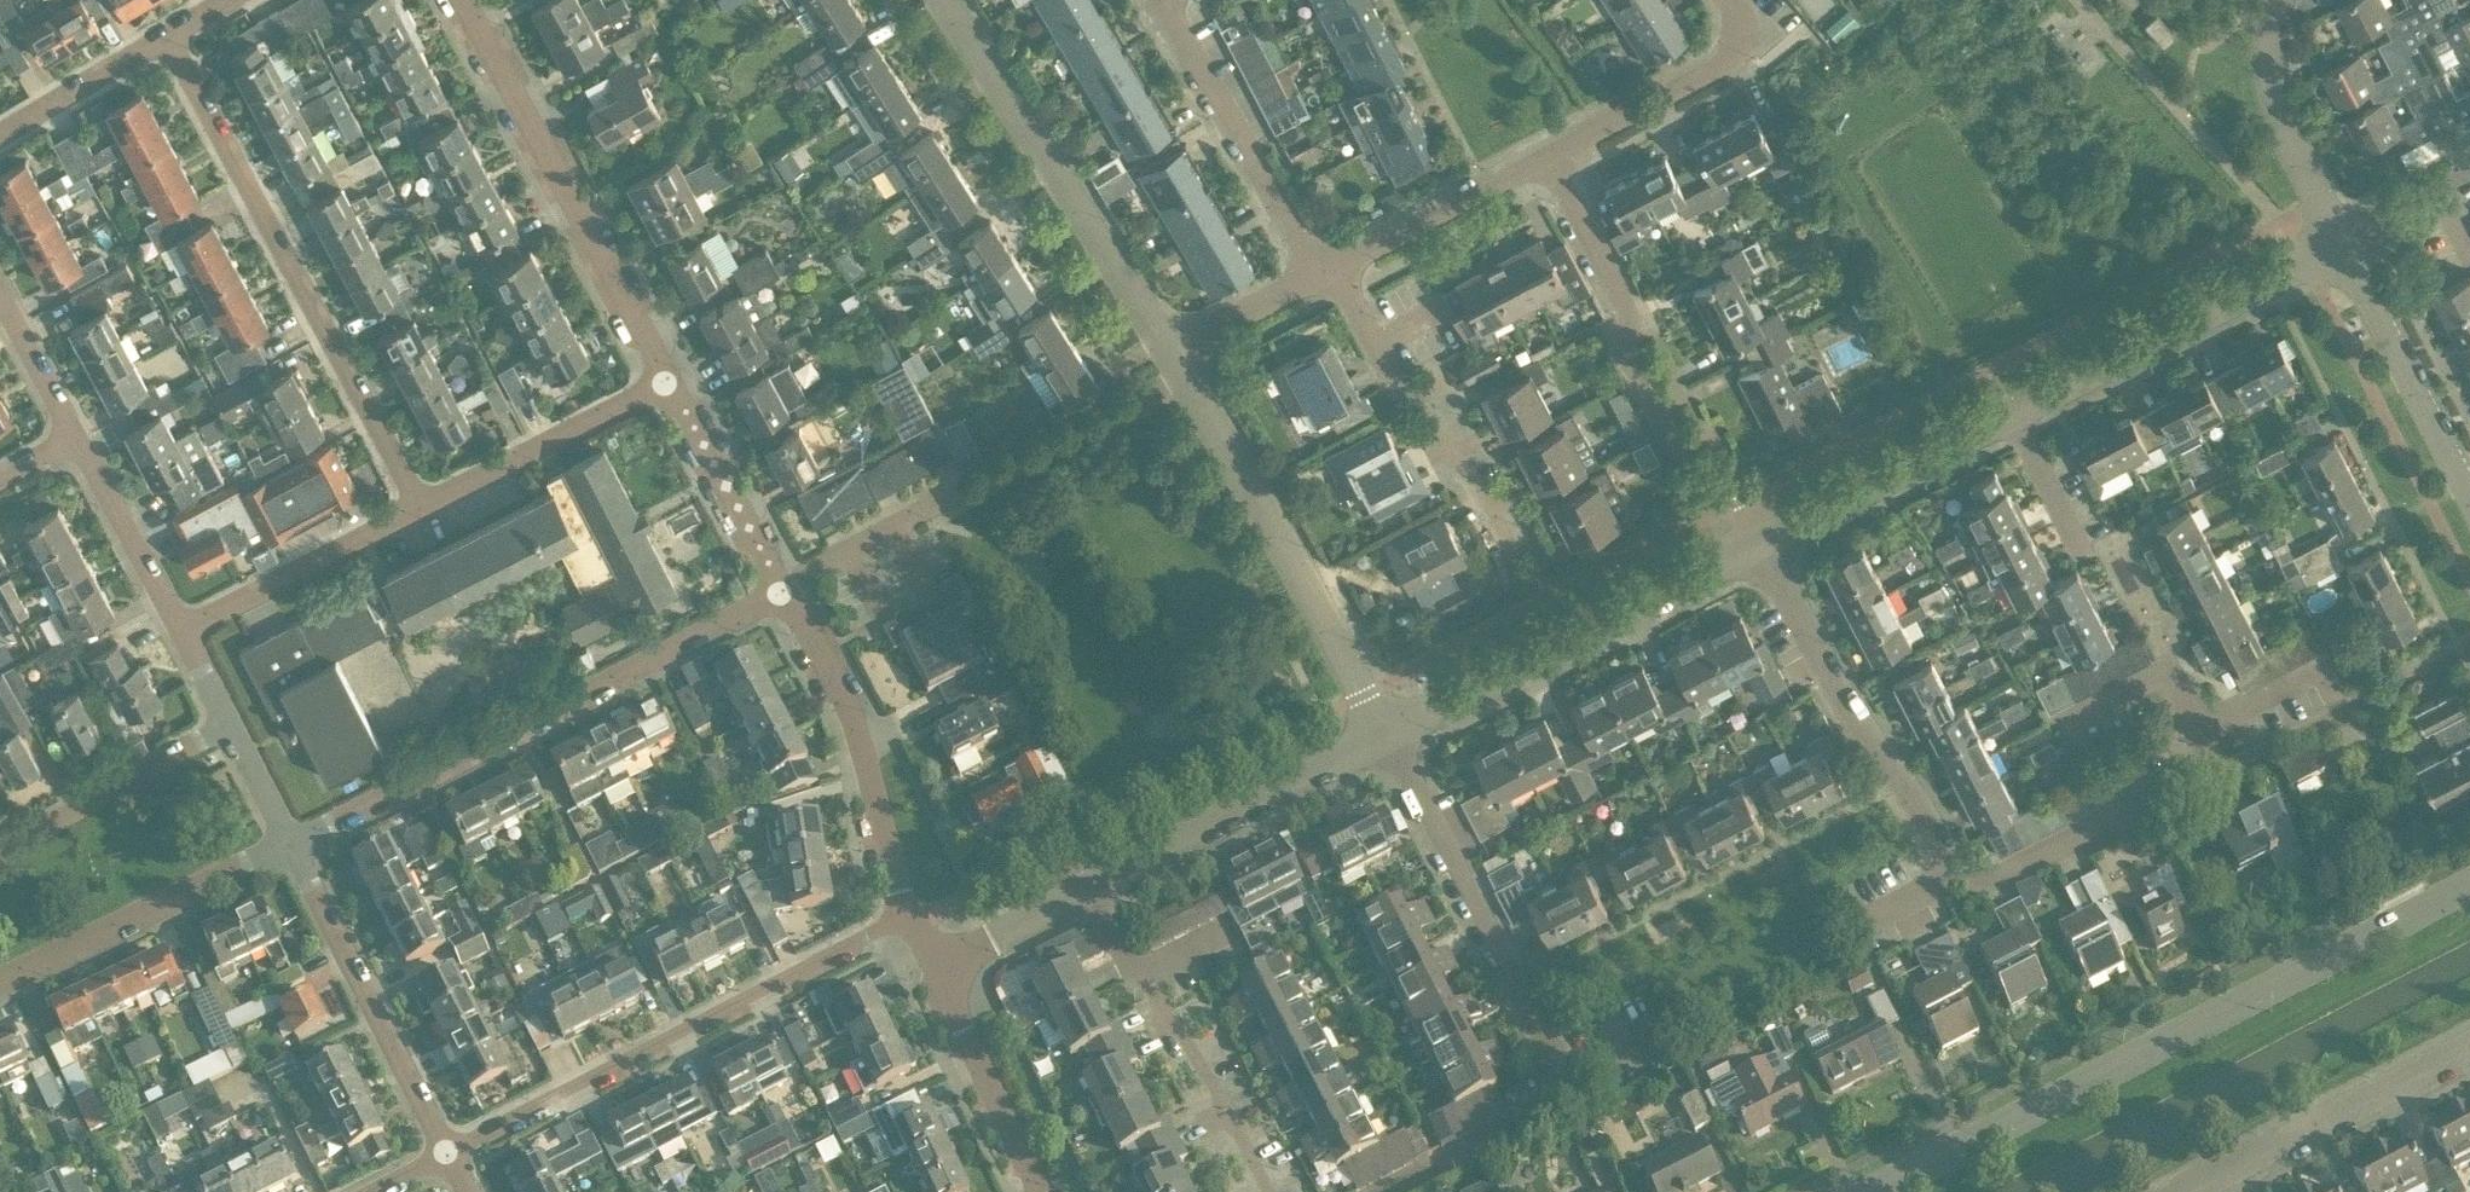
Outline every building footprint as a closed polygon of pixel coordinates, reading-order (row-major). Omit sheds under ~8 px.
[(1,14),(7,23),(20,15),(11,0),(0,0),(0,13),(1,14)] [(73,42),(99,27),(83,0),(60,0),(63,5),(54,11),(73,42)] [(126,11),(145,0),(119,0),(126,11)] [(317,0),(301,0),(315,25),(327,18),(317,0)] [(327,18),(340,10),(334,0),(317,0),(327,18)] [(340,10),(349,5),(348,4),(351,2),(350,0),(334,0),(340,10)] [(351,2),(348,4),(349,5),(363,31),(407,7),(407,5),(404,7),(400,0),(355,0),(351,2)] [(604,4),(602,0),(542,0),(533,5),(549,35),(604,4)] [(604,4),(549,35),(565,64),(602,43),(593,27),(630,8),(626,0),(613,0),(604,5),(604,4)] [(790,3),(791,2),(797,13),(810,4),(811,4),(817,0),(788,0),(790,3)] [(853,0),(817,0),(811,4),(833,39),(865,18),(853,0)] [(1056,34),(1104,5),(1101,0),(1036,0),(1056,34)] [(1220,27),(1246,14),(1239,0),(1220,10),(1224,18),(1217,21),(1220,27)] [(1343,0),(1314,0),(1320,12),(1343,0)] [(1320,12),(1333,37),(1378,14),(1370,0),(1343,0),(1320,12)] [(1654,0),(1605,0),(1620,22),(1654,0)] [(1673,0),(1654,0),(1620,22),(1646,62),(1693,31),(1673,0)] [(2410,4),(2392,13),(2384,0),(2351,0),(2338,6),(2356,39),(2386,25),(2393,37),(2401,33),(2441,12),(2434,0),(2408,0),(2410,4)] [(2441,12),(2448,9),(2461,1),(2460,0),(2434,0),(2441,12)] [(280,8),(297,35),(308,29),(293,1),(280,8)] [(1128,45),(1104,5),(1056,34),(1080,73),(1128,45)] [(417,23),(407,7),(363,31),(378,57),(416,37),(410,27),(417,23)] [(280,8),(268,15),(284,42),(297,35),(280,8)] [(2441,12),(2401,33),(2424,78),(2445,68),(2463,59),(2469,55),(2469,13),(2454,22),(2448,9),(2441,12)] [(73,42),(54,11),(26,27),(45,59),(73,42)] [(2156,12),(2144,23),(2164,46),(2176,34),(2156,12)] [(1246,14),(1220,27),(1227,41),(1253,28),(1246,14)] [(1378,14),(1333,37),(1346,62),(1390,39),(1378,14)] [(268,15),(256,21),(265,35),(273,49),(284,42),(268,15)] [(620,52),(627,48),(667,27),(661,16),(653,21),(651,18),(611,39),(619,53),(620,52)] [(265,35),(256,21),(230,35),(239,50),(265,35)] [(1260,40),(1257,35),(1253,28),(1227,41),(1234,54),(1260,40)] [(1260,40),(1262,44),(1272,38),(1267,29),(1257,35),(1260,40)] [(2393,37),(2380,44),(2393,70),(2375,79),(2361,53),(2323,71),(2341,106),(2371,90),(2378,103),(2378,104),(2385,100),(2404,90),(2404,89),(2424,78),(2401,33),(2393,37)] [(251,95),(283,77),(269,51),(273,49),(265,35),(239,50),(234,53),(241,65),(236,68),(251,95)] [(416,37),(378,57),(371,62),(368,63),(371,68),(373,72),(383,67),(392,83),(430,62),(416,37)] [(1404,66),(1390,39),(1346,62),(1359,86),(1360,87),(1393,70),(1393,71),(1404,66)] [(1260,40),(1234,54),(1241,67),(1266,53),(1262,44),(1260,40)] [(0,51),(0,65),(9,59),(17,72),(31,63),(17,41),(0,51)] [(824,41),(793,61),(801,73),(832,53),(824,41)] [(840,66),(830,73),(851,105),(866,96),(865,95),(897,75),(875,41),(844,61),(845,63),(840,66)] [(1128,45),(1080,73),(1104,113),(1152,85),(1128,45)] [(627,48),(620,52),(625,62),(608,71),(618,91),(588,107),(607,141),(641,122),(642,125),(660,115),(642,82),(654,76),(642,53),(633,58),(627,48)] [(832,53),(801,73),(809,86),(830,73),(840,66),(832,53)] [(1273,66),(1266,53),(1241,67),(1248,80),(1273,66)] [(430,62),(392,83),(406,108),(394,115),(394,116),(380,124),(387,136),(401,128),(402,130),(452,103),(430,62)] [(1280,79),(1273,66),(1248,80),(1254,92),(1280,79)] [(2445,68),(2424,78),(2449,125),(2469,115),(2469,89),(2458,94),(2445,68)] [(1360,87),(1359,86),(1349,92),(1337,98),(1351,124),(1405,95),(1393,71),(1393,70),(1360,87)] [(919,110),(897,75),(865,95),(866,96),(888,130),(919,110)] [(292,94),(283,77),(251,95),(266,121),(323,90),(318,81),(292,94)] [(2378,104),(2378,103),(2347,119),(2364,152),(2395,137),(2401,150),(2449,125),(2424,78),(2404,89),(2404,90),(2418,115),(2399,126),(2385,100),(2378,104)] [(1280,79),(1254,92),(1261,106),(1288,93),(1287,92),(1280,79)] [(338,83),(323,90),(266,121),(281,149),(313,131),(306,119),(332,106),(329,100),(343,93),(338,83)] [(1152,85),(1104,113),(1129,154),(1176,126),(1152,85)] [(122,136),(157,117),(143,91),(108,110),(122,136)] [(1288,93),(1261,106),(1268,119),(1294,105),(1290,98),(1288,93)] [(1418,120),(1405,95),(1351,124),(1363,148),(1375,142),(1375,143),(1418,120)] [(459,116),(452,103),(402,130),(409,143),(421,136),(436,163),(474,143),(459,116)] [(1301,119),(1294,105),(1268,119),(1275,132),(1301,119)] [(1733,118),(1722,124),(1743,165),(1764,153),(1774,172),(1797,160),(1781,130),(1767,138),(1753,111),(1734,121),(1733,118)] [(171,143),(157,117),(122,136),(136,162),(171,143)] [(1418,120),(1375,143),(1389,169),(1395,182),(1435,162),(1427,148),(1432,145),(1418,120)] [(1743,165),(1722,124),(1710,130),(1711,132),(1692,142),(1707,169),(1692,177),(1706,203),(1708,207),(1732,194),(1722,176),(1743,165)] [(100,165),(93,150),(81,128),(55,142),(69,169),(74,179),(86,172),(100,165)] [(852,167),(890,142),(882,130),(844,155),(852,167)] [(327,157),(313,131),(281,149),(295,176),(303,172),(310,184),(373,149),(370,142),(346,155),(342,148),(327,157)] [(898,155),(883,165),(898,188),(905,184),(910,193),(954,165),(932,131),(902,150),(903,152),(898,155)] [(749,164),(764,156),(754,138),(740,146),(749,164)] [(114,139),(93,150),(100,165),(122,153),(114,139)] [(890,142),(852,167),(860,179),(883,165),(898,155),(890,142)] [(1162,211),(1210,183),(1186,142),(1138,170),(1162,211)] [(171,143),(136,162),(150,188),(185,170),(171,143)] [(474,143),(436,163),(451,189),(488,169),(474,143)] [(790,175),(803,166),(789,147),(777,156),(790,175)] [(373,149),(310,184),(317,197),(308,201),(323,229),(357,212),(356,211),(371,203),(365,192),(350,200),(342,185),(381,164),(373,149)] [(642,207),(714,168),(707,156),(682,170),(674,156),(628,182),(642,207)] [(1706,203),(1692,177),(1679,184),(1664,157),(1646,167),(1645,164),(1633,170),(1655,211),(1676,200),(1684,215),(1706,203)] [(40,185),(26,161),(0,175),(0,194),(6,206),(41,187),(40,185)] [(954,165),(910,193),(930,225),(939,220),(939,221),(944,218),(946,219),(977,200),(954,165)] [(1129,166),(1101,182),(1108,195),(1136,179),(1129,166)] [(714,168),(642,207),(662,244),(688,230),(681,218),(702,207),(694,192),(719,178),(714,168)] [(503,196),(488,169),(451,189),(466,217),(503,196)] [(150,188),(150,189),(164,214),(146,224),(153,236),(190,216),(183,204),(199,196),(185,170),(150,188)] [(1655,211),(1633,170),(1621,176),(1623,179),(1604,188),(1619,215),(1605,222),(1619,248),(1642,236),(1635,222),(1655,211)] [(82,187),(83,187),(92,183),(92,182),(86,172),(74,179),(66,183),(69,188),(71,193),(82,187)] [(52,191),(54,195),(69,188),(66,183),(61,174),(47,181),(52,191)] [(143,193),(135,179),(121,186),(128,201),(143,193)] [(41,187),(6,206),(20,231),(54,212),(45,195),(52,191),(47,181),(40,185),(41,187)] [(1210,183),(1162,211),(1186,252),(1235,224),(1210,183)] [(503,196),(466,217),(488,256),(515,241),(508,228),(518,223),(503,196)] [(68,238),(54,212),(20,231),(34,257),(68,238)] [(82,212),(68,221),(76,235),(90,226),(82,212)] [(357,212),(323,229),(337,255),(371,237),(357,212)] [(197,229),(190,216),(153,236),(161,250),(178,241),(191,265),(226,247),(212,221),(197,229)] [(378,233),(395,224),(393,221),(385,218),(375,229),(378,233)] [(930,225),(906,242),(914,253),(947,232),(939,221),(939,220),(930,225)] [(968,283),(1013,253),(991,220),(960,240),(974,262),(960,271),(968,283)] [(396,228),(395,224),(378,233),(380,238),(394,235),(396,228)] [(1259,264),(1235,224),(1186,252),(1210,292),(1259,264)] [(738,279),(772,260),(766,249),(738,264),(719,229),(702,238),(701,237),(669,255),(690,293),(722,275),(722,274),(732,269),(738,279)] [(947,232),(914,253),(922,266),(956,244),(947,232)] [(371,237),(337,255),(352,281),(385,264),(371,237)] [(68,238),(34,257),(48,283),(64,274),(72,288),(107,269),(100,255),(83,264),(68,238)] [(1539,238),(1511,252),(1535,297),(1554,287),(1563,303),(1589,290),(1563,240),(1545,249),(1539,238)] [(1706,320),(1748,298),(1755,294),(1744,272),(1754,267),(1767,261),(1756,238),(1713,260),(1720,273),(1693,287),(1703,306),(1700,308),(1706,320)] [(515,241),(488,256),(510,296),(546,276),(531,249),(522,254),(515,241)] [(240,273),(226,247),(191,265),(205,291),(240,273)] [(1511,252),(1483,267),(1507,312),(1508,312),(1512,320),(1522,315),(1518,306),(1535,297),(1511,252)] [(1013,253),(968,283),(974,293),(969,296),(983,319),(997,310),(998,311),(1003,307),(1034,287),(1013,253)] [(772,260),(738,279),(744,291),(739,294),(739,293),(701,314),(715,340),(767,312),(754,288),(780,274),(779,272),(789,267),(783,256),(773,261),(772,260)] [(126,263),(99,279),(106,292),(107,294),(135,278),(126,263)] [(385,264),(352,281),(367,309),(374,305),(381,317),(417,298),(419,297),(411,283),(399,290),(385,264)] [(1507,312),(1483,267),(1457,281),(1457,282),(1442,290),(1471,344),(1482,338),(1486,346),(1499,339),(1489,322),(1507,312)] [(184,269),(169,277),(176,291),(192,283),(184,269)] [(254,299),(240,273),(205,291),(219,317),(254,299)] [(2469,307),(2469,275),(2436,293),(2444,309),(2436,313),(2441,322),(2469,307)] [(561,303),(546,276),(510,296),(524,323),(561,303)] [(106,292),(99,279),(70,295),(77,308),(106,292)] [(854,291),(840,299),(849,314),(863,305),(854,291)] [(107,294),(106,292),(77,308),(84,321),(72,328),(86,354),(121,335),(107,309),(114,306),(107,294)] [(417,298),(381,317),(388,331),(380,335),(395,361),(428,343),(439,338),(434,327),(422,332),(412,312),(422,307),(417,298)] [(1748,298),(1706,320),(1712,330),(1715,329),(1725,348),(1751,334),(1759,348),(1786,334),(1789,333),(1777,309),(1759,318),(1748,298)] [(211,321),(208,325),(212,333),(224,328),(233,344),(216,353),(230,379),(266,359),(252,333),(268,325),(254,299),(219,317),(219,318),(211,321)] [(145,322),(161,314),(155,303),(148,307),(149,308),(139,314),(145,322)] [(561,303),(524,323),(539,349),(575,329),(561,303)] [(1041,361),(1073,341),(1051,307),(1020,327),(1035,351),(1019,361),(1026,372),(1042,362),(1041,361)] [(2441,322),(2446,331),(2453,327),(2461,341),(2469,336),(2469,307),(2441,322)] [(208,325),(211,321),(205,309),(178,322),(185,336),(208,325)] [(983,319),(965,331),(972,343),(1005,322),(998,311),(997,310),(983,319)] [(781,338),(767,312),(715,340),(729,367),(767,346),(773,343),(779,355),(813,336),(807,324),(781,338)] [(167,323),(161,314),(145,322),(151,333),(167,323)] [(1005,322),(972,343),(980,355),(1013,334),(1005,322)] [(500,336),(517,327),(514,323),(500,325),(498,333),(500,336)] [(519,331),(517,327),(500,336),(502,340),(509,342),(519,331)] [(590,356),(575,329),(539,349),(544,358),(553,374),(554,376),(590,356)] [(1786,334),(1759,348),(1766,361),(1739,375),(1765,424),(1783,415),(1793,434),(1842,408),(1823,371),(1795,386),(1780,357),(1794,350),(1786,334)] [(121,335),(86,354),(100,379),(135,361),(121,335)] [(2461,341),(2468,355),(2460,359),(2465,369),(2469,366),(2469,336),(2461,341)] [(2251,345),(2274,389),(2298,376),(2279,338),(2264,345),(2260,340),(2251,345)] [(1538,356),(1539,357),(1556,347),(1552,339),(1529,351),(1533,359),(1538,356)] [(880,368),(901,359),(893,341),(872,350),(880,368)] [(1095,375),(1073,341),(1041,361),(1042,362),(1062,394),(1048,403),(1056,415),(1088,399),(1079,386),(1095,375)] [(1300,353),(1271,368),(1282,389),(1273,393),(1285,416),(1301,407),(1310,424),(1327,415),(1337,431),(1375,411),(1364,394),(1359,396),(1330,341),(1302,356),(1300,353)] [(428,343),(395,361),(409,389),(443,371),(428,343)] [(2274,389),(2251,345),(2241,351),(2244,356),(2231,363),(2233,367),(2220,374),(2240,413),(2246,409),(2244,406),(2250,402),(2250,401),(2274,389)] [(1492,348),(1461,365),(1468,380),(1501,364),(1492,348)] [(451,367),(468,357),(466,354),(458,351),(448,362),(451,367)] [(1538,356),(1533,359),(1522,364),(1526,373),(1483,396),(1503,436),(1551,411),(1536,382),(1548,376),(1539,357),(1538,356)] [(470,361),(468,357),(451,367),(453,371),(467,368),(470,361)] [(135,361),(100,379),(115,407),(127,401),(134,413),(186,385),(185,382),(162,394),(157,385),(150,389),(135,361)] [(498,370),(516,403),(530,395),(512,362),(498,370)] [(769,372),(736,390),(756,426),(796,404),(802,415),(836,397),(829,384),(803,398),(797,389),(803,386),(789,362),(769,373),(769,372)] [(903,362),(871,379),(901,436),(933,418),(903,362)] [(273,416),(308,397),(292,368),(266,382),(259,369),(213,395),(228,420),(238,415),(236,412),(252,403),(254,407),(265,401),(273,416)] [(458,397),(457,396),(443,371),(409,389),(424,416),(458,397)] [(2240,413),(2220,374),(2206,381),(2204,377),(2191,384),(2187,378),(2178,383),(2201,427),(2225,415),(2222,410),(2232,404),(2238,414),(2240,413)] [(497,412),(510,405),(495,377),(482,384),(488,394),(497,412)] [(2158,405),(2145,412),(2161,442),(2173,435),(2176,440),(2201,427),(2178,383),(2168,388),(2171,394),(2156,402),(2158,405)] [(458,397),(424,416),(439,442),(472,424),(463,406),(488,394),(482,384),(469,390),(457,396),(458,397)] [(186,385),(134,413),(141,425),(128,431),(142,457),(196,428),(195,427),(176,436),(162,411),(192,395),(186,385)] [(1612,393),(1627,422),(1640,416),(1625,387),(1612,393)] [(0,397),(0,424),(11,418),(0,397)] [(308,397),(273,416),(290,446),(324,427),(308,397)] [(2312,407),(2288,420),(2297,437),(2321,424),(2312,407)] [(1559,427),(1516,450),(1538,490),(1584,465),(1568,437),(1581,430),(1571,411),(1555,419),(1559,427)] [(2161,442),(2145,412),(2133,419),(2131,414),(2117,422),(2114,416),(2104,421),(2127,466),(2142,458),(2147,462),(2154,462),(2167,456),(2160,442),(2161,442)] [(831,473),(831,472),(799,489),(817,524),(954,453),(935,418),(933,418),(901,436),(879,447),(831,473)] [(776,474),(781,472),(786,480),(819,462),(818,461),(831,454),(812,419),(766,444),(773,457),(766,460),(776,474)] [(2127,466),(2104,421),(2094,426),(2097,432),(2083,439),(2086,444),(2072,451),(2096,497),(2101,495),(2104,480),(2103,478),(2127,466)] [(196,428),(142,457),(156,483),(169,476),(176,488),(169,492),(177,505),(225,479),(196,428)] [(1357,441),(1327,456),(1338,477),(1330,481),(1337,495),(1360,483),(1374,509),(1401,495),(1398,490),(1416,481),(1406,462),(1403,464),(1386,430),(1359,445),(1357,441)] [(2188,457),(2208,448),(2202,436),(2183,445),(2188,457)] [(1651,437),(1635,444),(1643,464),(1660,457),(1651,437)] [(2321,490),(2354,473),(2335,437),(2302,454),(2321,490)] [(2289,440),(2253,458),(2261,473),(2297,454),(2289,440)] [(320,483),(345,469),(331,442),(306,456),(320,483)] [(270,473),(291,461),(284,448),(264,459),(260,451),(248,458),(260,478),(270,473)] [(552,489),(385,575),(407,618),(558,541),(585,593),(564,604),(580,635),(637,605),(638,607),(675,588),(604,448),(566,468),(567,470),(548,480),(552,489)] [(257,479),(242,488),(257,518),(262,527),(259,528),(266,540),(357,491),(345,469),(320,483),(306,456),(292,463),(291,461),(270,473),(260,478),(260,479),(258,480),(257,479)] [(1593,482),(1551,505),(1572,544),(1618,519),(1603,491),(1616,484),(1606,465),(1589,474),(1593,482)] [(242,488),(257,479),(251,467),(236,474),(239,480),(238,480),(242,488)] [(1980,531),(2019,511),(2007,487),(2005,488),(1996,470),(1970,484),(1979,501),(1956,513),(1963,527),(1954,531),(1956,535),(1946,540),(1952,552),(1963,547),(1960,541),(1966,538),(1969,537),(1980,531)] [(2354,473),(2321,490),(2340,527),(2373,509),(2354,473)] [(257,518),(242,488),(238,480),(173,515),(187,541),(182,544),(196,569),(252,539),(244,525),(257,518)] [(2150,559),(2204,531),(2192,507),(2189,508),(2184,498),(2163,509),(2169,519),(2159,524),(2166,537),(2144,548),(2150,559)] [(38,551),(72,532),(59,506),(24,525),(32,540),(12,551),(18,562),(39,552),(38,551)] [(1980,560),(1992,554),(2009,545),(2031,534),(2019,511),(1980,531),(1969,537),(1980,560)] [(1422,526),(1387,544),(1411,588),(1465,559),(1445,523),(1426,534),(1422,526)] [(2286,575),(2335,550),(2328,536),(2292,554),(2288,546),(2289,546),(2281,530),(2272,535),(2268,526),(2262,529),(2286,575)] [(2204,531),(2150,559),(2156,570),(2176,559),(2182,570),(2216,553),(2204,531)] [(86,557),(72,532),(38,551),(39,552),(52,576),(86,557)] [(1992,554),(1980,560),(1987,574),(1985,577),(1986,579),(1978,583),(1984,596),(1994,590),(1991,584),(2004,578),(2043,557),(2031,534),(2009,545),(1992,554)] [(1594,546),(1588,535),(1576,542),(1582,553),(1594,546)] [(1952,552),(1946,540),(1935,546),(1941,558),(1952,552)] [(1899,546),(1905,559),(1916,554),(1909,541),(1899,546)] [(1837,586),(1874,567),(1862,543),(1824,562),(1837,586)] [(279,559),(271,545),(256,553),(255,558),(261,568),(279,559)] [(1905,559),(1899,546),(1886,553),(1893,565),(1905,559)] [(2367,600),(2399,584),(2380,547),(2348,564),(2367,600)] [(9,566),(0,550),(0,572),(9,566)] [(2335,550),(2286,575),(2293,588),(2342,563),(2335,550)] [(2216,553),(2182,570),(2189,583),(2168,594),(2173,605),(2228,576),(2216,553)] [(86,557),(52,576),(65,602),(100,583),(86,557)] [(2056,582),(2055,581),(2043,557),(2004,578),(2017,603),(2040,590),(2056,582)] [(1874,567),(1837,586),(1848,609),(1886,590),(1874,567)] [(2078,569),(2055,581),(2056,582),(2040,590),(2052,613),(2091,593),(2078,569)] [(1473,572),(1435,592),(1447,613),(1484,593),(1473,572)] [(19,594),(9,576),(0,581),(0,583),(9,599),(19,594)] [(2240,599),(2228,576),(2173,605),(2179,616),(2200,605),(2206,616),(2240,599)] [(375,615),(377,614),(390,608),(376,581),(361,588),(375,615)] [(1929,589),(1936,602),(1950,595),(1944,582),(1929,589)] [(100,583),(65,602),(48,611),(63,638),(35,653),(43,668),(104,635),(95,620),(114,610),(100,583)] [(1984,596),(1978,583),(1965,590),(1971,603),(1984,596)] [(2418,620),(2399,584),(2367,600),(2386,636),(2418,620)] [(375,615),(361,588),(299,621),(298,619),(241,648),(288,740),(305,731),(329,777),(383,749),(336,656),(386,631),(377,614),(375,615)] [(1921,601),(1925,608),(1936,602),(1929,589),(1918,595),(1921,601)] [(1886,590),(1848,609),(1861,633),(1898,613),(1886,590)] [(946,704),(1004,674),(977,621),(964,628),(955,610),(964,605),(957,592),(940,601),(884,630),(895,652),(904,647),(928,695),(938,689),(946,704)] [(2091,593),(2052,613),(2064,636),(2103,616),(2091,593)] [(19,594),(9,599),(19,618),(30,612),(19,594)] [(17,624),(0,595),(0,627),(3,633),(17,624)] [(2240,599),(2206,616),(2213,629),(2192,640),(2197,650),(2252,621),(2240,599)] [(1873,658),(1911,638),(1903,622),(1926,611),(1925,608),(1921,601),(1898,613),(1861,633),(1873,658)] [(2103,616),(2064,636),(2077,661),(2079,660),(2080,662),(2087,659),(2100,652),(2114,645),(2115,645),(2113,641),(2115,640),(2103,616)] [(1740,617),(1707,634),(1729,677),(1746,668),(1759,694),(1785,680),(1763,638),(1754,643),(1740,617)] [(2252,621),(2197,650),(2203,661),(2224,650),(2230,663),(2244,657),(2256,651),(2265,647),(2252,621)] [(2018,622),(2009,626),(2016,639),(2032,631),(2028,623),(2021,627),(2018,622)] [(2307,624),(2295,631),(2308,656),(2321,650),(2307,624)] [(2016,639),(2009,626),(1997,632),(2003,645),(2016,639)] [(2295,631),(2282,637),(2296,663),(2308,656),(2295,631)] [(2126,639),(2140,665),(2152,658),(2139,632),(2126,639)] [(1729,677),(1707,634),(1671,652),(1685,678),(1671,685),(1686,713),(1710,700),(1704,689),(1729,677)] [(2282,637),(2269,644),(2283,670),(2296,663),(2282,637)] [(2115,645),(2114,645),(2127,671),(2140,665),(2126,639),(2115,645)] [(2381,641),(2332,667),(2340,682),(2390,656),(2381,641)] [(118,643),(92,658),(100,672),(105,669),(118,691),(105,699),(117,721),(130,714),(131,714),(160,697),(140,662),(131,667),(118,643)] [(2269,644),(2265,647),(2256,651),(2269,677),(2283,670),(2269,644)] [(2114,645),(2100,652),(2114,678),(2127,671),(2114,645)] [(587,646),(572,654),(580,669),(595,661),(587,646)] [(2256,651),(2244,657),(2257,683),(2269,677),(2256,651)] [(2114,678),(2100,652),(2087,659),(2101,685),(2114,678)] [(1989,653),(1979,658),(1985,670),(1995,665),(1989,653)] [(729,701),(765,683),(751,657),(716,676),(729,701)] [(2244,657),(2230,663),(2244,690),(2257,683),(2244,657)] [(1985,670),(1979,658),(1967,664),(1973,677),(1985,670)] [(2087,659),(2080,662),(2075,665),(2089,691),(2101,685),(2087,659)] [(1907,704),(1945,684),(1933,660),(1894,680),(1907,704)] [(3,670),(24,707),(38,699),(16,662),(3,670)] [(2075,665),(2062,672),(2076,698),(2089,691),(2075,665)] [(1644,667),(1609,685),(1631,728),(1654,716),(1659,727),(1686,713),(1671,685),(1657,693),(1644,667)] [(3,670),(2,669),(0,670),(0,766),(5,762),(15,780),(40,765),(18,729),(32,721),(24,707),(3,670)] [(2076,698),(2062,672),(2049,679),(2063,705),(2076,698)] [(1004,674),(946,704),(953,720),(935,729),(952,762),(1004,735),(989,706),(1014,694),(1004,674)] [(2063,705),(2049,679),(2036,685),(2049,712),(2063,705)] [(778,708),(765,683),(729,701),(743,726),(778,708)] [(1957,708),(1956,706),(1945,684),(1907,704),(1919,728),(1926,724),(1957,708)] [(1586,729),(1572,736),(1588,765),(1612,752),(1606,741),(1631,728),(1609,685),(1573,704),(1586,729)] [(2413,709),(2424,730),(2432,726),(2444,749),(2415,764),(2436,805),(2469,787),(2469,711),(2457,686),(2413,709)] [(77,689),(51,704),(74,746),(101,731),(77,689)] [(689,722),(704,715),(690,689),(675,697),(689,722)] [(2020,697),(2010,702),(2016,715),(2026,710),(2020,697)] [(1965,702),(1956,706),(1957,708),(1926,724),(1938,747),(1977,727),(1977,726),(1965,702)] [(1977,727),(1938,747),(1950,770),(1989,750),(1982,736),(2007,724),(2005,720),(2016,715),(2010,702),(1997,709),(2000,714),(1977,726),(1977,727)] [(792,734),(778,708),(743,726),(757,753),(792,734)] [(659,711),(632,725),(649,756),(675,743),(659,711)] [(704,715),(689,722),(695,735),(710,727),(704,715)] [(1588,765),(1572,736),(1558,743),(1545,717),(1511,735),(1532,778),(1556,766),(1571,795),(1597,782),(1588,765)] [(649,756),(632,725),(606,738),(623,769),(649,756)] [(1792,759),(1813,801),(1842,786),(1827,755),(1838,750),(1828,732),(1807,741),(1811,750),(1792,759)] [(792,734),(757,753),(764,767),(759,770),(760,772),(762,771),(766,780),(761,783),(770,799),(779,796),(817,783),(805,760),(806,760),(792,734)] [(1532,778),(1511,735),(1475,754),(1490,783),(1461,798),(1481,836),(1510,821),(1504,808),(1515,803),(1509,790),(1532,778)] [(606,738),(580,752),(603,795),(628,782),(621,770),(623,769),(606,738)] [(2050,739),(2041,744),(2048,757),(2057,752),(2050,739)] [(2048,757),(2041,744),(2028,751),(2035,764),(2048,757)] [(974,804),(963,814),(972,831),(986,827),(1027,807),(1026,805),(1036,800),(1036,802),(1055,792),(1048,777),(1061,770),(1050,749),(1017,765),(1018,767),(1006,773),(1012,785),(974,804)] [(1989,750),(1950,770),(1962,793),(2001,773),(1989,750)] [(2312,750),(2277,769),(2289,791),(2324,772),(2312,750)] [(603,795),(580,752),(553,766),(569,797),(575,809),(603,795)] [(709,778),(724,770),(718,758),(703,766),(709,778)] [(1770,761),(1749,772),(1758,791),(1769,786),(1784,816),(1813,801),(1792,759),(1773,768),(1770,761)] [(730,782),(724,770),(709,778),(715,790),(730,782)] [(1732,790),(1713,800),(1735,841),(1764,826),(1749,796),(1758,791),(1749,772),(1728,783),(1732,790)] [(2001,773),(1962,793),(1974,818),(1980,815),(1986,828),(2000,822),(2013,815),(2006,802),(2014,798),(2001,773)] [(2352,776),(2335,786),(2348,808),(2365,798),(2352,776)] [(502,792),(518,823),(544,810),(528,779),(502,792)] [(2077,814),(2063,789),(2051,795),(2064,821),(2077,814)] [(502,792),(476,805),(492,836),(518,823),(502,792)] [(2051,795),(2038,802),(2051,828),(2064,821),(2051,795)] [(1735,841),(1713,800),(1694,810),(1690,802),(1670,813),(1680,831),(1690,826),(1705,857),(1735,841)] [(2242,800),(2208,818),(2237,873),(2270,856),(2285,884),(2310,870),(2276,805),(2252,818),(2242,800)] [(2051,828),(2038,802),(2025,808),(2038,834),(2051,828)] [(476,805),(449,819),(461,842),(464,848),(458,852),(467,868),(487,859),(485,854),(497,848),(492,836),(476,805)] [(1347,805),(1335,811),(1366,869),(1390,857),(1385,845),(1389,847),(1395,844),(1397,837),(1398,836),(1384,809),(1370,816),(1368,813),(1354,820),(1347,805)] [(2038,834),(2025,808),(2013,815),(2026,841),(2038,834)] [(1366,869),(1335,811),(1324,816),(1331,830),(1318,837),(1321,841),(1297,854),(1312,882),(1335,870),(1341,882),(1366,869)] [(1653,830),(1635,840),(1656,882),(1685,867),(1669,837),(1680,831),(1670,813),(1649,823),(1653,830)] [(695,814),(683,820),(691,836),(701,831),(703,830),(702,829),(695,814)] [(733,814),(702,829),(703,830),(701,831),(708,842),(739,826),(733,814)] [(691,836),(683,820),(682,821),(679,815),(653,828),(664,849),(669,846),(670,848),(689,838),(688,837),(691,836)] [(2013,815),(2000,822),(2013,847),(2026,841),(2013,815)] [(772,855),(821,847),(816,817),(767,825),(772,855)] [(435,826),(447,849),(461,842),(449,819),(435,826)] [(2000,822),(1986,828),(2000,854),(2013,847),(2000,822)] [(424,859),(438,852),(424,825),(410,832),(424,858),(424,859)] [(653,828),(627,841),(635,857),(660,845),(662,850),(664,849),(653,828)] [(701,831),(691,836),(688,837),(689,838),(715,889),(728,882),(708,842),(701,831)] [(635,857),(627,841),(617,847),(610,834),(584,847),(599,876),(635,857)] [(1612,843),(1592,853),(1601,871),(1612,866),(1627,897),(1656,882),(1635,840),(1616,850),(1612,843)] [(1276,841),(1249,855),(1257,870),(1279,912),(1280,912),(1302,900),(1306,898),(1305,897),(1299,885),(1291,870),(1276,841)] [(367,888),(403,870),(390,844),(353,862),(367,888)] [(664,849),(662,850),(637,863),(645,878),(677,862),(670,848),(669,846),(664,849)] [(568,877),(556,883),(562,896),(588,882),(591,875),(576,847),(558,857),(568,877)] [(821,847),(772,855),(774,867),(783,866),(786,881),(826,875),(821,847)] [(424,859),(424,858),(422,860),(428,872),(444,864),(438,852),(424,859)] [(1601,871),(1592,853),(1571,864),(1574,871),(1556,881),(1578,922),(1607,908),(1591,877),(1601,871)] [(1523,872),(1515,854),(1487,868),(1496,884),(1495,885),(1513,920),(1534,909),(1549,937),(1578,922),(1556,881),(1538,890),(1534,883),(1524,888),(1517,875),(1523,872)] [(1240,932),(1279,912),(1249,855),(1222,869),(1239,902),(1227,908),(1240,932)] [(416,895),(403,870),(367,888),(380,914),(416,895)] [(2149,899),(2133,907),(2156,951),(2184,936),(2173,914),(2186,907),(2167,870),(2141,883),(2149,899)] [(743,894),(759,887),(752,874),(737,882),(743,894)] [(2088,985),(2124,967),(2116,950),(2131,943),(2118,917),(2097,874),(2080,883),(2094,910),(2058,928),(2088,985)] [(759,887),(743,894),(762,930),(777,923),(766,900),(788,895),(791,911),(831,904),(826,875),(786,881),(759,887)] [(2037,877),(2017,886),(2028,908),(2048,899),(2037,877)] [(451,878),(435,886),(442,899),(458,891),(451,878)] [(615,880),(601,887),(616,916),(630,909),(615,880)] [(2338,883),(2320,892),(2326,905),(2344,896),(2338,883)] [(1214,885),(1196,894),(1210,921),(1228,912),(1214,885)] [(599,888),(560,908),(568,923),(591,911),(599,925),(614,917),(599,888)] [(1306,898),(1302,900),(1317,930),(1332,921),(1315,892),(1305,897),(1306,898)] [(1210,921),(1196,894),(1185,900),(1198,927),(1210,921)] [(416,895),(380,914),(393,940),(429,922),(416,895)] [(537,896),(525,902),(534,918),(545,911),(554,907),(548,895),(539,899),(537,896)] [(1198,927),(1185,900),(1173,906),(1186,933),(1198,927)] [(1361,950),(1430,915),(1424,903),(1405,913),(1398,900),(1359,920),(1370,942),(1360,946),(1361,950)] [(2006,939),(1981,952),(2011,1009),(2048,989),(2028,951),(2044,943),(2021,900),(2003,910),(1993,915),(2006,939)] [(534,918),(525,902),(497,916),(506,932),(533,918),(534,918)] [(454,955),(483,940),(465,903),(448,912),(460,936),(448,942),(454,955)] [(700,922),(721,963),(748,950),(729,913),(727,909),(713,916),(708,906),(695,913),(699,922),(700,922)] [(1173,906),(1162,911),(1176,938),(1186,933),(1173,906)] [(261,907),(233,921),(251,957),(264,951),(273,970),(288,963),(261,907)] [(545,911),(534,918),(533,918),(541,933),(553,927),(545,911)] [(1162,911),(1149,918),(1164,945),(1176,938),(1162,911)] [(1430,915),(1361,950),(1363,953),(1373,949),(1383,968),(1424,947),(1417,936),(1436,926),(1430,915)] [(1164,945),(1149,918),(1137,924),(1151,951),(1164,945)] [(251,957),(233,921),(204,935),(222,971),(203,979),(214,1005),(217,1003),(225,1020),(237,1014),(236,1012),(224,987),(238,980),(234,966),(251,957)] [(429,922),(393,940),(406,967),(443,948),(429,922)] [(689,933),(677,940),(695,976),(721,963),(700,922),(699,922),(687,928),(689,933)] [(1053,1020),(1092,999),(1077,971),(1104,956),(1087,923),(1034,952),(1046,975),(1033,983),(1053,1020)] [(1931,986),(1913,996),(1943,1054),(1980,1034),(1958,992),(1974,985),(1949,938),(1933,946),(1945,968),(1927,978),(1931,986)] [(490,955),(483,940),(454,955),(461,969),(490,955)] [(695,976),(677,940),(650,953),(669,990),(695,976)] [(1424,947),(1383,968),(1393,988),(1383,992),(1385,996),(1453,961),(1448,950),(1430,959),(1424,947)] [(617,952),(590,965),(617,1017),(642,1004),(624,968),(617,952)] [(164,954),(135,967),(151,999),(169,990),(176,1004),(188,999),(180,981),(177,982),(164,954)] [(1234,1016),(1302,981),(1300,977),(1291,981),(1281,961),(1241,982),(1247,995),(1228,1005),(1234,1016)] [(1459,972),(1453,961),(1385,996),(1386,1000),(1397,995),(1407,1015),(1448,994),(1441,982),(1459,972)] [(590,965),(564,979),(590,1030),(617,1017),(590,965)] [(135,967),(108,980),(123,1012),(151,999),(135,967)] [(298,968),(274,980),(280,993),(305,981),(298,968)] [(467,996),(455,971),(417,989),(423,1000),(417,1003),(424,1018),(430,1015),(467,996)] [(503,978),(486,988),(493,1001),(510,991),(503,978)] [(590,1030),(564,979),(529,996),(530,998),(522,1002),(524,1006),(532,1021),(535,1021),(550,1048),(563,1041),(564,1043),(590,1030)] [(108,980),(80,992),(96,1025),(123,1012),(108,980)] [(1303,984),(1302,981),(1234,1016),(1239,1026),(1258,1017),(1265,1029),(1305,1008),(1295,988),(1303,984)] [(849,1033),(884,1016),(871,989),(824,1012),(838,1040),(850,1035),(849,1033)] [(96,1025),(80,992),(52,1006),(65,1035),(64,1036),(68,1047),(82,1041),(78,1033),(96,1025)] [(311,992),(281,1007),(294,1036),(325,1022),(311,992)] [(1867,1001),(1879,1026),(1881,1025),(1884,1030),(1900,1022),(1885,992),(1867,1001)] [(1448,994),(1407,1015),(1417,1034),(1407,1039),(1408,1042),(1478,1007),(1472,995),(1454,1005),(1448,994)] [(480,1022),(467,996),(430,1015),(444,1041),(480,1022)] [(1092,999),(1053,1020),(1072,1055),(1086,1048),(1093,1059),(1129,1039),(1120,1022),(1108,1028),(1092,999)] [(1493,999),(1478,1007),(1408,1042),(1411,1046),(1421,1041),(1431,1061),(1472,1040),(1465,1027),(1470,1025),(1471,1028),(1500,1013),(1493,999)] [(231,1032),(227,1026),(223,1027),(212,1001),(196,1008),(209,1037),(213,1035),(222,1055),(238,1048),(231,1032)] [(237,1014),(225,1020),(227,1026),(231,1032),(264,1018),(257,1003),(236,1012),(237,1014)] [(532,1021),(524,1006),(512,1012),(521,1028),(524,1027),(524,1026),(532,1021)] [(1305,1008),(1265,1029),(1271,1041),(1252,1050),(1258,1062),(1325,1027),(1324,1024),(1315,1028),(1305,1008)] [(897,1045),(884,1016),(849,1033),(850,1035),(863,1062),(897,1045)] [(1733,1078),(1709,1089),(1723,1116),(1738,1109),(1752,1136),(1772,1126),(1771,1124),(1805,1107),(1783,1063),(1795,1057),(1774,1016),(1757,1024),(1765,1039),(1767,1038),(1776,1055),(1766,1060),(1765,1058),(1731,1075),(1733,1078)] [(535,1021),(532,1021),(524,1026),(524,1027),(538,1053),(550,1048),(535,1021)] [(487,1035),(480,1022),(444,1041),(457,1067),(497,1046),(490,1032),(487,1035)] [(797,1060),(812,1053),(797,1025),(783,1033),(797,1060)] [(1884,1030),(1881,1025),(1879,1026),(1836,1047),(1827,1029),(1822,1028),(1807,1035),(1806,1038),(1816,1057),(1834,1094),(1900,1062),(1884,1030)] [(5,1089),(32,1076),(55,1123),(71,1116),(44,1061),(29,1068),(9,1026),(0,1031),(0,1078),(5,1089)] [(1336,1051),(1325,1027),(1258,1062),(1264,1073),(1282,1063),(1288,1076),(1329,1055),(1329,1054),(1336,1051)] [(139,1044),(149,1065),(162,1059),(152,1037),(139,1044)] [(1129,1039),(1093,1059),(1099,1071),(1084,1078),(1104,1114),(1144,1094),(1128,1065),(1140,1059),(1129,1039)] [(1478,1052),(1472,1040),(1431,1061),(1441,1081),(1432,1085),(1433,1089),(1501,1054),(1496,1043),(1478,1052)] [(508,1041),(497,1046),(457,1067),(471,1094),(506,1075),(512,1086),(526,1078),(508,1041)] [(769,1048),(781,1072),(795,1065),(783,1041),(769,1048)] [(740,1056),(761,1097),(787,1083),(781,1072),(769,1048),(766,1042),(740,1056)] [(149,1065),(139,1044),(124,1051),(134,1072),(149,1065)] [(863,1062),(849,1069),(862,1096),(877,1090),(911,1073),(910,1070),(916,1067),(909,1052),(903,1055),(897,1045),(863,1062)] [(65,1046),(50,1054),(75,1102),(90,1094),(65,1046)] [(812,1053),(797,1060),(803,1072),(817,1064),(812,1053)] [(1501,1054),(1433,1089),(1435,1092),(1445,1087),(1455,1108),(1465,1102),(1477,1097),(1489,1091),(1496,1087),(1489,1073),(1506,1064),(1501,1054)] [(292,1055),(264,1070),(271,1085),(300,1070),(292,1055)] [(322,1100),(357,1082),(344,1055),(309,1073),(322,1100)] [(1329,1055),(1288,1076),(1294,1088),(1276,1097),(1282,1108),(1349,1073),(1348,1070),(1339,1074),(1329,1055)] [(719,1066),(713,1070),(728,1098),(721,1102),(729,1118),(753,1105),(751,1102),(761,1097),(740,1056),(732,1060),(731,1057),(718,1064),(719,1066)] [(1351,1077),(1349,1073),(1282,1108),(1288,1119),(1306,1109),(1313,1122),(1353,1101),(1343,1081),(1351,1077)] [(357,1082),(322,1100),(335,1125),(313,1136),(308,1125),(295,1132),(301,1144),(371,1109),(357,1082)] [(189,1110),(216,1096),(208,1083),(182,1097),(189,1110)] [(687,1083),(661,1097),(681,1136),(716,1118),(703,1092),(694,1097),(687,1083)] [(1503,1118),(1489,1091),(1477,1097),(1491,1124),(1503,1118)] [(1696,1092),(1678,1102),(1694,1133),(1712,1123),(1696,1092)] [(909,1155),(944,1138),(930,1111),(924,1114),(914,1094),(871,1115),(873,1119),(873,1120),(875,1126),(877,1126),(880,1132),(879,1134),(893,1162),(908,1155),(909,1155)] [(1144,1094),(1104,1114),(1124,1150),(1137,1143),(1144,1155),(1181,1135),(1171,1117),(1160,1123),(1144,1094)] [(222,1108),(216,1096),(189,1110),(196,1123),(202,1120),(203,1121),(223,1110),(222,1108)] [(661,1097),(635,1110),(657,1153),(682,1140),(680,1136),(681,1136),(661,1097)] [(1477,1097),(1465,1102),(1480,1129),(1491,1124),(1477,1097)] [(835,1133),(852,1125),(866,1117),(857,1100),(827,1116),(835,1133)] [(1353,1101),(1313,1122),(1319,1134),(1300,1144),(1305,1154),(1373,1119),(1372,1116),(1363,1120),(1353,1101)] [(1465,1102),(1455,1108),(1453,1109),(1468,1136),(1480,1129),(1465,1102)] [(229,1104),(222,1108),(223,1110),(203,1121),(210,1134),(237,1119),(229,1104)] [(783,1142),(784,1142),(792,1138),(785,1123),(787,1122),(779,1106),(768,1111),(776,1128),(782,1140),(783,1142)] [(2453,1114),(2469,1146),(2469,1110),(2467,1106),(2453,1114)] [(142,1117),(162,1157),(166,1155),(159,1142),(171,1136),(156,1107),(141,1115),(142,1117)] [(371,1109),(301,1144),(314,1171),(328,1164),(320,1148),(341,1137),(350,1153),(363,1147),(372,1164),(389,1155),(380,1138),(385,1135),(371,1109)] [(1453,1109),(1442,1115),(1456,1142),(1468,1136),(1453,1109)] [(657,1153),(635,1110),(608,1124),(613,1135),(600,1142),(610,1161),(639,1146),(646,1159),(657,1153)] [(776,1128),(768,1111),(759,1116),(768,1133),(776,1128)] [(2453,1114),(2441,1120),(2442,1123),(2429,1129),(2444,1158),(2431,1166),(2444,1191),(2462,1191),(2453,1174),(2469,1165),(2469,1146),(2453,1114)] [(514,1172),(510,1174),(520,1191),(532,1191),(552,1182),(574,1170),(590,1162),(602,1156),(590,1133),(581,1115),(566,1123),(575,1140),(579,1149),(544,1167),(540,1158),(526,1165),(524,1161),(512,1167),(514,1172)] [(1456,1142),(1442,1115),(1429,1122),(1443,1149),(1456,1142)] [(1579,1116),(1565,1124),(1584,1161),(1598,1154),(1579,1116)] [(142,1117),(101,1140),(107,1152),(102,1154),(108,1166),(114,1162),(112,1160),(116,1158),(113,1152),(109,1154),(108,1151),(111,1149),(112,1152),(137,1139),(138,1140),(134,1142),(146,1165),(147,1164),(159,1186),(157,1187),(160,1191),(173,1191),(180,1188),(175,1178),(173,1178),(162,1157),(142,1117)] [(1375,1124),(1373,1119),(1305,1154),(1312,1166),(1330,1157),(1337,1169),(1343,1166),(1356,1160),(1367,1154),(1377,1149),(1377,1148),(1366,1128),(1375,1124)] [(78,1121),(67,1126),(76,1145),(87,1140),(78,1121)] [(852,1125),(835,1133),(840,1143),(857,1134),(852,1125)] [(1418,1126),(1407,1133),(1420,1158),(1432,1152),(1418,1126)] [(729,1132),(719,1137),(731,1158),(740,1153),(729,1132)] [(1144,1155),(1150,1167),(1137,1174),(1147,1191),(1190,1191),(1195,1189),(1180,1160),(1191,1154),(1181,1135),(1144,1155)] [(1417,1160),(1404,1135),(1391,1142),(1405,1168),(1418,1162),(1417,1160)] [(834,1137),(819,1145),(828,1161),(843,1153),(834,1137)] [(944,1138),(909,1155),(922,1182),(957,1165),(944,1138)] [(1644,1168),(1657,1191),(1688,1191),(1719,1176),(1700,1139),(1644,1168)] [(783,1142),(782,1140),(743,1159),(751,1176),(791,1156),(784,1142),(783,1142)] [(1405,1168),(1391,1142),(1379,1148),(1393,1175),(1405,1168)] [(2376,1153),(2397,1191),(2417,1191),(2425,1188),(2427,1191),(2444,1191),(2431,1166),(2419,1172),(2403,1143),(2392,1149),(2390,1146),(2376,1153)] [(251,1161),(267,1191),(275,1191),(294,1182),(284,1163),(293,1158),(285,1144),(277,1148),(251,1161)] [(251,1161),(250,1162),(241,1145),(229,1151),(238,1168),(225,1175),(234,1191),(267,1191),(251,1161)] [(1377,1149),(1367,1154),(1381,1181),(1393,1175),(1379,1148),(1377,1148),(1377,1149)] [(225,1175),(223,1175),(211,1152),(200,1158),(204,1165),(188,1174),(196,1189),(197,1191),(234,1191),(225,1175)] [(2376,1153),(2363,1161),(2364,1163),(2352,1170),(2364,1191),(2397,1191),(2376,1153)] [(1367,1154),(1356,1160),(1370,1187),(1381,1181),(1367,1154)] [(663,1165),(672,1182),(672,1181),(678,1191),(690,1191),(694,1190),(685,1173),(680,1175),(673,1160),(663,1165)] [(1356,1160),(1343,1166),(1358,1191),(1360,1191),(1370,1187),(1356,1160)] [(590,1162),(574,1170),(579,1179),(595,1171),(590,1162)] [(72,1165),(60,1171),(70,1191),(85,1191),(72,1165)] [(663,1165),(654,1170),(665,1191),(667,1191),(674,1189),(671,1182),(672,1182),(663,1165)] [(922,1182),(927,1191),(970,1191),(957,1165),(922,1182)] [(60,1171),(59,1171),(58,1170),(35,1181),(40,1191),(47,1191),(49,1191),(50,1191),(70,1191),(60,1171)] [(753,1180),(760,1191),(780,1191),(769,1172),(753,1180)] [(810,1191),(822,1191),(816,1179),(807,1183),(809,1187),(807,1188),(810,1191)] [(532,1191),(557,1191),(552,1182),(532,1191)]
